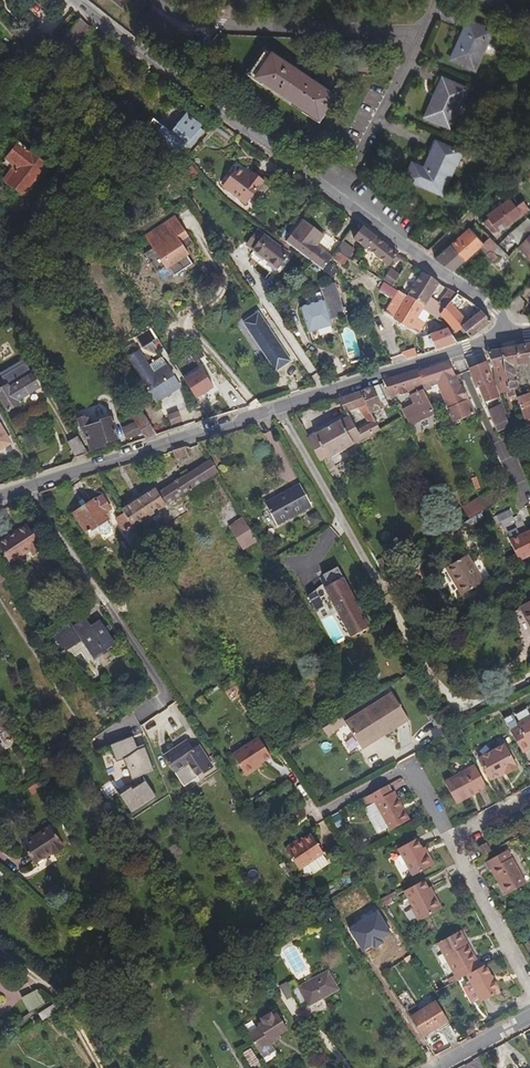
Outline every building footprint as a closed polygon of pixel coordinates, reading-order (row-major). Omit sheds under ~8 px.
[(122,9),(129,0),(111,0),(122,9)] [(90,26),(80,18),(55,48),(64,56),(90,26)] [(488,30),(468,21),(451,59),(475,70),(489,40),(485,38),(488,30)] [(22,38),(29,46),(40,35),(33,27),(22,38)] [(19,69),(30,59),(23,51),(12,60),(19,69)] [(266,51),(250,74),(319,120),(335,97),(266,51)] [(425,117),(449,127),(466,89),(446,80),(443,88),(439,86),(425,117)] [(154,118),(145,130),(177,158),(187,146),(190,149),(204,131),(201,128),(201,127),(173,104),(158,121),(154,118)] [(442,194),(457,160),(453,158),(456,150),(436,142),(424,168),(412,163),(405,178),(442,194)] [(48,166),(18,143),(7,158),(16,164),(14,167),(4,179),(25,196),(48,166)] [(16,164),(7,158),(5,161),(14,167),(16,164)] [(237,167),(222,186),(238,198),(241,193),(250,200),(264,180),(254,172),(250,177),(237,167)] [(489,218),(484,221),(494,235),(529,210),(524,201),(516,207),(510,198),(487,215),(489,218)] [(172,213),(140,235),(170,279),(192,264),(183,250),(193,243),(172,213)] [(503,250),(509,257),(518,244),(524,236),(529,231),(529,220),(528,218),(514,230),(513,229),(497,245),(503,250)] [(304,221),(287,241),(324,269),(331,258),(332,257),(316,246),(324,236),(304,221)] [(362,227),(353,238),(389,266),(393,260),(397,263),(399,260),(401,257),(398,254),(362,227)] [(470,228),(435,259),(453,271),(480,247),(492,261),(503,250),(497,245),(489,237),(483,243),(470,228)] [(289,254),(257,229),(246,244),(279,268),(289,254)] [(518,247),(529,260),(529,234),(518,247)] [(343,242),(337,250),(349,258),(355,250),(343,242)] [(332,257),(331,258),(343,267),(349,258),(337,250),(332,257)] [(401,257),(399,260),(406,265),(408,262),(401,257)] [(391,269),(383,280),(392,286),(400,275),(391,269)] [(422,272),(407,296),(424,308),(432,314),(437,317),(440,315),(457,294),(449,289),(438,304),(430,298),(439,283),(422,272)] [(397,291),(382,281),(377,288),(393,298),(397,291)] [(345,314),(335,283),(320,288),(323,299),(300,307),(309,333),(333,325),(331,319),(345,314)] [(393,298),(385,312),(419,333),(425,323),(424,322),(418,318),(424,308),(407,296),(398,290),(397,291),(393,298)] [(457,294),(440,315),(456,333),(462,327),(471,338),(491,322),(481,311),(467,322),(457,311),(467,300),(457,294)] [(432,314),(424,308),(418,318),(424,322),(426,319),(428,320),(432,314)] [(290,361),(258,312),(243,322),(276,371),(290,361)] [(456,342),(448,328),(430,334),(435,350),(456,342)] [(146,347),(152,360),(160,356),(154,343),(146,347)] [(501,349),(508,388),(511,387),(513,395),(523,425),(529,424),(529,393),(521,396),(519,391),(516,374),(515,375),(513,366),(529,363),(529,344),(501,349)] [(413,347),(401,352),(404,360),(417,356),(413,347)] [(508,388),(501,349),(487,352),(493,368),(495,381),(499,394),(507,392),(508,397),(513,395),(511,387),(508,388)] [(149,364),(139,350),(127,357),(156,402),(180,387),(174,376),(167,365),(154,373),(149,364)] [(498,398),(482,354),(474,356),(479,366),(469,370),(477,388),(478,387),(478,388),(479,388),(480,392),(485,402),(498,398)] [(167,365),(161,356),(149,364),(154,373),(167,365)] [(24,362),(22,359),(0,373),(0,376),(0,377),(24,362)] [(7,411),(18,405),(15,401),(38,388),(30,376),(31,375),(24,362),(0,377),(6,386),(0,390),(0,399),(7,411)] [(448,408),(449,408),(451,414),(455,412),(458,413),(460,419),(475,412),(469,399),(466,393),(457,374),(455,375),(449,362),(420,372),(424,384),(437,380),(448,408)] [(185,380),(197,399),(220,384),(208,365),(185,380)] [(382,380),(384,383),(391,396),(424,386),(424,384),(420,372),(419,369),(382,380)] [(386,400),(378,385),(350,395),(358,408),(369,424),(375,421),(372,415),(383,408),(381,403),(386,400)] [(431,405),(425,389),(409,396),(413,405),(403,410),(410,424),(434,413),(431,405)] [(358,408),(350,395),(339,399),(346,413),(358,408)] [(508,427),(501,405),(488,411),(497,431),(508,427)] [(155,434),(139,408),(130,413),(136,422),(143,434),(146,439),(155,434)] [(169,415),(173,425),(184,421),(180,411),(169,415)] [(454,421),(460,419),(458,413),(455,412),(451,414),(454,421)] [(357,431),(349,415),(308,438),(321,462),(353,444),(380,430),(375,421),(369,424),(357,431)] [(99,422),(87,426),(85,417),(75,419),(78,428),(84,439),(88,451),(91,451),(106,446),(105,443),(117,439),(110,418),(99,421),(99,422)] [(143,434),(136,422),(124,427),(126,441),(143,434)] [(0,425),(0,450),(11,444),(0,425)] [(89,456),(79,440),(70,446),(76,461),(89,456)] [(189,455),(185,447),(173,451),(176,460),(189,455)] [(178,480),(159,492),(156,488),(123,509),(125,513),(133,524),(134,527),(135,526),(217,473),(209,460),(191,472),(187,466),(181,470),(183,472),(175,476),(178,480)] [(312,506),(300,484),(265,503),(277,525),(312,506)] [(485,494),(460,507),(467,519),(491,506),(485,494)] [(95,499),(74,514),(87,534),(98,527),(107,520),(109,519),(105,514),(111,510),(102,495),(96,500),(95,499)] [(498,523),(513,519),(510,509),(495,514),(498,523)] [(317,511),(308,516),(313,527),(323,521),(317,511)] [(133,524),(125,513),(116,519),(123,530),(133,524)] [(490,525),(483,513),(467,524),(474,535),(490,525)] [(242,515),(227,525),(243,550),(258,540),(242,515)] [(107,520),(98,527),(103,534),(107,535),(112,533),(112,528),(107,520)] [(134,527),(133,524),(123,530),(125,533),(134,527)] [(26,525),(0,543),(0,547),(11,563),(29,551),(32,554),(41,547),(26,525)] [(506,540),(517,535),(513,527),(502,532),(506,540)] [(145,544),(137,531),(130,536),(138,549),(145,544)] [(509,541),(519,560),(529,555),(529,531),(509,541)] [(43,550),(41,547),(32,554),(34,557),(43,550)] [(481,584),(470,567),(472,565),(466,555),(447,567),(457,584),(455,586),(461,596),(481,584)] [(483,583),(472,565),(470,567),(481,584),(483,583)] [(371,627),(337,568),(322,576),(326,583),(328,586),(308,598),(316,613),(332,604),(352,638),(371,627)] [(328,586),(326,583),(308,598),(328,586)] [(521,607),(529,624),(529,602),(521,607)] [(91,627),(86,619),(74,627),(68,618),(45,634),(59,655),(82,640),(93,655),(114,641),(100,621),(91,627)] [(391,694),(345,723),(361,748),(374,740),(372,736),(377,733),(379,737),(407,719),(391,694)] [(523,753),(529,749),(529,748),(529,746),(529,745),(529,717),(517,725),(511,715),(505,719),(523,753)] [(8,721),(0,726),(0,727),(4,732),(12,727),(8,721)] [(133,789),(131,787),(121,793),(134,813),(157,798),(146,780),(144,782),(143,777),(155,772),(144,744),(137,747),(133,736),(110,745),(117,763),(124,760),(132,781),(137,780),(139,785),(133,789)] [(272,757),(258,737),(233,755),(246,776),(263,766),(261,764),(272,757)] [(187,740),(164,756),(182,784),(196,774),(202,771),(203,773),(213,766),(199,744),(193,748),(187,740)] [(517,768),(504,745),(479,758),(490,779),(505,772),(506,774),(517,768)] [(486,785),(475,765),(444,782),(456,804),(472,796),(470,793),(486,785)] [(196,774),(182,784),(184,787),(198,777),(196,774)] [(402,810),(392,792),(391,793),(387,785),(364,798),(369,806),(375,803),(390,831),(410,820),(404,809),(402,810)] [(404,809),(394,791),(392,792),(402,810),(404,809)] [(132,814),(134,813),(121,793),(119,795),(132,814)] [(64,848),(50,827),(23,845),(35,863),(51,853),(53,855),(64,848)] [(325,854),(309,832),(285,848),(300,870),(325,854)] [(432,865),(417,839),(398,849),(413,876),(432,865)] [(484,855),(491,851),(486,842),(479,846),(484,855)] [(434,864),(425,849),(423,850),(432,865),(434,864)] [(522,875),(508,850),(486,862),(490,870),(494,868),(503,884),(500,886),(506,895),(524,885),(519,877),(522,875)] [(503,884),(494,868),(490,870),(499,886),(500,886),(503,884)] [(442,908),(435,896),(433,897),(429,889),(424,880),(404,891),(413,908),(411,908),(419,921),(442,908)] [(349,894),(353,900),(369,890),(365,884),(349,894)] [(467,945),(460,931),(438,944),(455,975),(448,980),(450,984),(466,975),(481,967),(468,945),(467,945)] [(468,945),(461,931),(460,931),(467,945),(468,945)] [(501,991),(486,964),(481,967),(466,975),(482,1002),(501,991)] [(338,989),(328,971),(293,992),(301,1005),(307,1002),(309,1005),(338,989)] [(44,1003),(37,991),(23,999),(30,1011),(44,1003)] [(436,1002),(412,1017),(424,1036),(448,1021),(436,1002)] [(58,1010),(54,1005),(39,1014),(43,1021),(58,1010)] [(277,1052),(273,1046),(272,1044),(281,1038),(279,1035),(288,1030),(277,1013),(259,1025),(260,1026),(248,1033),(267,1063),(276,1057),(278,1055),(277,1052)] [(259,1062),(251,1048),(243,1053),(252,1067),(259,1062)]
